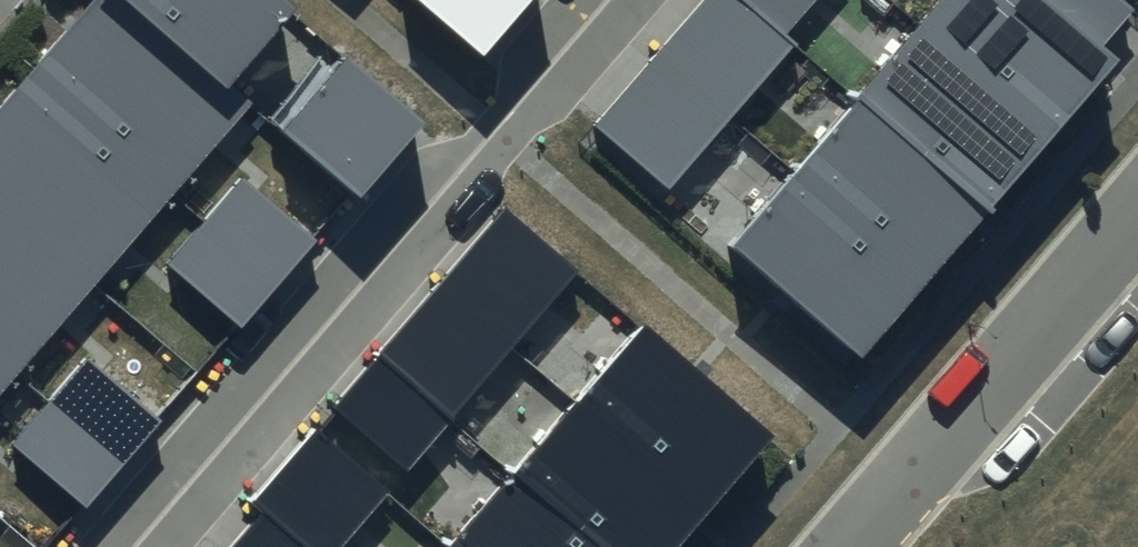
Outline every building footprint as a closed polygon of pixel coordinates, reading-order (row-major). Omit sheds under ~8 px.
[(273,0),(99,0),(74,28),(35,73),(0,114),(0,400),(18,380),(96,290),(175,199),(250,113),(230,95),(294,19),(273,0)] [(486,62),(538,0),(411,0),(486,62)] [(594,126),(670,194),(795,54),(782,42),(819,0),(707,0),(594,126)] [(729,252),(780,297),(860,368),(1118,70),(1098,54),(1035,0),(944,0),(729,252)] [(1098,54),(1134,16),(1116,0),(1035,0),(1098,54)] [(342,68),(281,140),(350,199),(361,208),(422,137),(342,68)] [(312,246),(239,185),(205,226),(167,271),(239,331),(312,246)] [(503,214),(436,291),(511,355),(578,279),(503,214)] [(436,291),(333,415),(408,477),(452,425),(511,355),(436,291)] [(644,328),(576,404),(511,478),(450,546),(680,546),(773,442),(694,372),(644,328)] [(158,425),(85,363),(48,407),(11,450),(84,512),(121,468),(139,448),(158,425)] [(313,432),(249,506),(262,517),(236,546),(338,546),(384,494),(313,432)]
